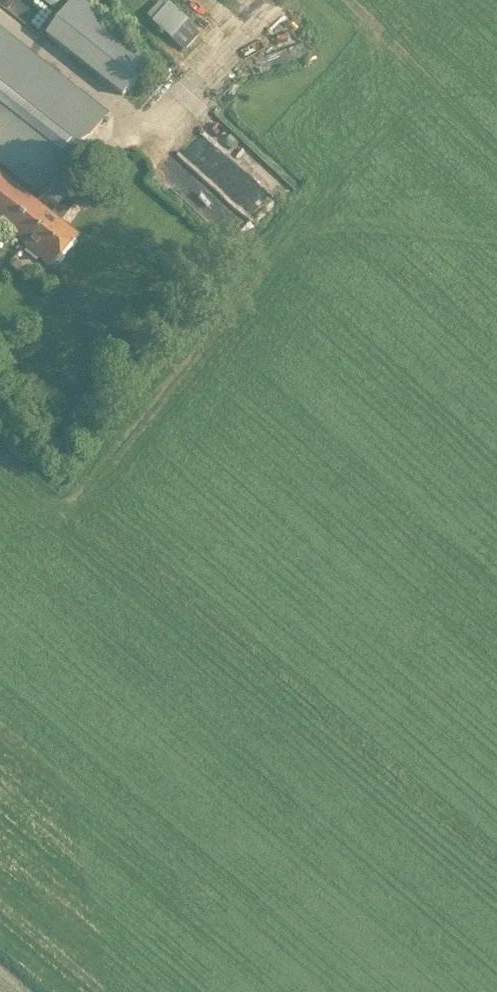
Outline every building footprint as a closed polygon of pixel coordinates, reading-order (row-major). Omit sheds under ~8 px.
[(43,23),(121,84),(146,52),(95,13),(101,6),(92,0),(61,0),(43,23)] [(156,2),(177,19),(193,0),(157,0),(156,2)] [(212,9),(219,1),(218,0),(204,0),(212,9)] [(34,191),(0,163),(0,216),(49,255),(75,223),(49,202),(68,178),(54,167),(105,102),(0,18),(0,154),(39,185),(34,191)] [(306,25),(271,31),(273,44),(309,38),(306,25)] [(263,190),(280,181),(275,172),(258,181),(263,190)]
